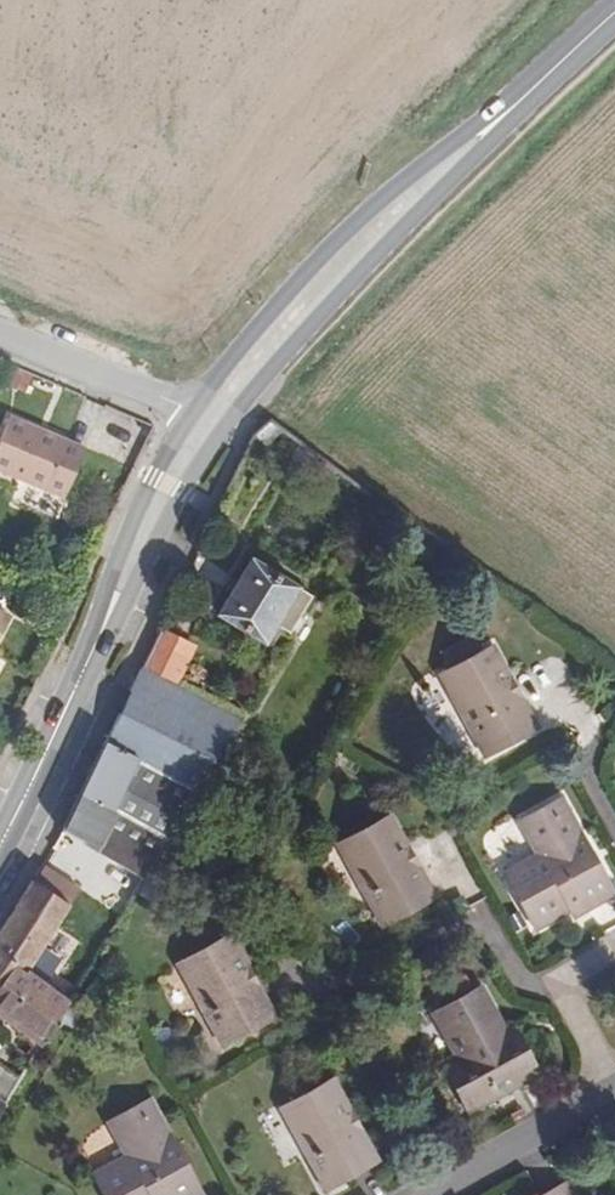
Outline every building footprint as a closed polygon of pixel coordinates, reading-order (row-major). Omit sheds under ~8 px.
[(14,416),(0,447),(0,470),(68,500),(89,451),(14,416)] [(298,637),(319,603),(260,571),(230,622),(270,647),(281,651),(292,635),(298,637)] [(0,607),(0,651),(3,653),(22,619),(0,607)] [(179,690),(200,650),(167,633),(148,673),(179,690)] [(538,735),(494,653),(442,681),(487,764),(538,735)] [(179,690),(148,673),(112,750),(122,756),(117,765),(107,759),(66,841),(82,850),(109,865),(133,879),(149,889),(184,828),(235,743),(190,717),(200,701),(179,690)] [(245,727),(200,701),(190,717),(235,743),(245,727)] [(117,765),(122,756),(112,750),(107,759),(117,765)] [(344,784),(354,767),(339,759),(329,775),(344,784)] [(614,902),(562,806),(519,828),(537,863),(505,880),(536,936),(568,919),(572,925),(614,902)] [(436,904),(392,822),(340,850),(384,932),(436,904)] [(109,865),(82,850),(74,864),(101,879),(109,865)] [(205,892),(213,877),(197,867),(188,883),(205,892)] [(149,889),(133,879),(116,908),(132,917),(149,889)] [(81,903),(53,884),(47,892),(38,886),(33,894),(72,918),(81,903)] [(74,919),(72,918),(33,894),(0,946),(0,962),(15,972),(33,985),(45,966),(74,919)] [(273,1023),(228,938),(177,966),(222,1049),(273,1023)] [(15,972),(0,962),(0,990),(15,972)] [(51,998),(62,980),(45,966),(33,985),(51,998)] [(51,998),(33,985),(15,972),(0,990),(0,1016),(52,1052),(75,1014),(51,998)] [(536,1076),(508,1024),(501,1028),(481,990),(433,1016),(454,1053),(438,1062),(467,1115),(536,1076)] [(31,1084),(0,1064),(0,1136),(31,1084)] [(376,1165),(331,1083),(280,1110),(325,1193),(376,1165)] [(148,1101),(101,1127),(120,1162),(85,1181),(93,1194),(198,1194),(148,1101)]
